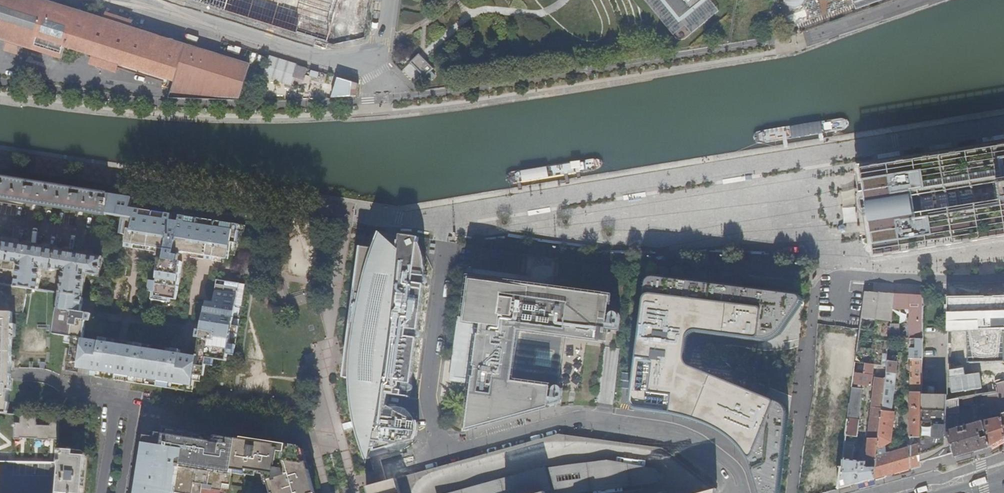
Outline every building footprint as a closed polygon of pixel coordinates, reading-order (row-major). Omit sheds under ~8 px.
[(89,54),(118,64),(175,81),(170,98),(238,101),(249,65),(119,24),(43,0),(0,0),(0,40),(61,59),(64,47),(89,54)] [(341,0),(190,0),(327,43),(341,0)] [(682,21),(708,0),(665,0),(682,21)] [(118,64),(89,54),(86,64),(116,73),(118,64)] [(413,66),(415,69),(424,60),(422,57),(419,54),(410,63),(413,66)] [(262,77),(290,84),(291,75),(306,78),(308,66),(267,57),(262,77)] [(424,60),(415,69),(424,78),(433,69),(424,60)] [(882,163),(861,167),(859,167),(858,168),(858,169),(858,170),(864,206),(863,209),(866,229),(868,232),(871,248),(869,250),(870,257),(873,258),(873,259),(873,260),(874,261),(875,262),(876,262),(1003,241),(1003,144),(882,163)] [(516,184),(595,171),(601,169),(602,166),(602,162),(599,159),(593,159),(514,171),(508,174),(506,177),(507,181),(510,184),(516,184)] [(109,195),(101,194),(0,178),(0,200),(107,217),(108,206),(109,195)] [(240,233),(240,227),(218,223),(217,229),(188,224),(175,222),(176,216),(163,214),(162,220),(157,219),(157,222),(148,221),(148,218),(143,217),(144,211),(131,209),(130,215),(112,212),(111,218),(123,219),(121,236),(128,237),(126,249),(134,251),(135,247),(167,252),(166,261),(162,261),(158,284),(151,282),(149,293),(153,294),(151,309),(165,311),(166,304),(169,304),(170,300),(176,301),(182,264),(178,263),(179,253),(201,257),(202,254),(207,254),(207,258),(206,261),(214,263),(214,259),(229,261),(230,256),(234,232),(240,233)] [(175,222),(188,224),(189,218),(176,216),(175,222)] [(235,257),(237,245),(240,233),(234,232),(230,256),(235,257)] [(420,426),(418,421),(400,412),(387,405),(388,394),(402,396),(410,397),(411,392),(413,391),(414,389),(413,387),(412,385),(412,379),(418,339),(420,338),(421,335),(421,333),(419,331),(425,285),(427,284),(428,282),(428,279),(426,277),(427,272),(424,271),(417,270),(420,244),(420,238),(402,235),(401,241),(399,240),(398,248),(381,232),(375,247),(370,263),(365,281),(359,307),(355,331),(352,354),(351,373),(351,379),(352,393),(354,412),(356,421),(356,424),(357,428),(358,430),(362,446),(368,460),(371,460),(371,448),(373,448),(374,452),(416,440),(419,435),(419,431),(420,426)] [(0,243),(0,262),(4,263),(3,270),(13,271),(14,265),(20,265),(16,288),(28,289),(39,291),(42,269),(45,269),(45,271),(46,272),(52,273),(53,272),(55,272),(55,271),(65,272),(61,294),(74,297),(84,298),(87,276),(100,278),(103,259),(57,252),(0,243)] [(370,263),(375,247),(370,246),(361,245),(344,378),(351,379),(351,373),(352,354),(355,331),(359,307),(365,281),(370,263)] [(631,281),(632,270),(625,269),(624,280),(631,281)] [(643,286),(631,402),(631,403),(631,404),(631,406),(632,407),(633,408),(634,408),(636,408),(645,409),(653,410),(664,412),(677,415),(687,417),(699,421),(707,424),(714,427),(720,430),(727,434),(729,436),(736,443),(740,448),(744,452),(747,458),(750,464),(753,469),(755,474),(758,482),(759,492),(778,492),(788,418),(788,417),(788,412),(786,408),(784,405),(780,402),(766,396),(686,367),(684,366),(682,363),(681,358),(683,342),(684,338),(685,336),(687,334),(690,333),(694,332),(757,341),(760,341),(765,341),(769,341),(773,339),(777,337),(780,335),(782,332),(801,305),(801,304),(802,303),(803,301),(803,300),(802,298),(802,297),(800,295),(799,295),(797,294),(654,278),(649,278),(645,282),(643,286)] [(495,421),(506,418),(508,418),(508,419),(509,418),(509,417),(521,414),(522,415),(523,415),(523,414),(535,411),(535,412),(536,411),(550,407),(550,403),(554,405),(558,405),(561,404),(562,399),(563,389),(562,387),(560,385),(567,336),(572,336),(572,337),(574,338),(574,337),(586,338),(586,339),(588,339),(588,338),(600,340),(599,341),(606,342),(611,305),(612,298),(605,297),(604,299),(593,297),(593,296),(591,296),(591,297),(580,295),(580,294),(577,294),(577,295),(566,293),(566,292),(564,292),(564,293),(560,292),(552,291),(553,290),(551,290),(550,291),(539,290),(539,288),(537,288),(537,289),(525,287),(524,286),(524,287),(513,286),(513,285),(511,285),(499,284),(499,283),(497,283),(486,282),(486,281),(484,281),(484,282),(474,280),(474,279),(472,279),(471,281),(472,281),(469,305),(468,305),(468,307),(469,307),(467,321),(466,321),(465,322),(461,322),(456,359),(459,359),(461,366),(459,368),(459,371),(459,373),(461,374),(463,375),(465,374),(471,378),(477,379),(475,391),(474,391),(474,393),(475,393),(473,405),(472,405),(472,406),(473,407),(472,416),(472,418),(471,418),(471,419),(470,428),(479,426),(480,426),(481,426),(481,425),(493,422),(494,423),(495,422),(495,421)] [(194,387),(194,383),(195,377),(202,378),(206,378),(207,367),(208,360),(215,361),(227,363),(228,356),(229,352),(231,339),(232,335),(233,327),(239,285),(226,283),(225,287),(216,286),(213,303),(206,303),(202,326),(205,327),(204,332),(201,332),(197,331),(196,339),(200,339),(197,357),(186,356),(185,359),(180,358),(180,355),(181,351),(174,350),(173,353),(149,350),(144,349),(145,346),(137,344),(137,348),(135,356),(127,355),(125,369),(133,370),(133,375),(146,377),(146,380),(194,387)] [(5,415),(5,405),(8,404),(8,391),(10,391),(12,315),(23,316),(28,289),(16,288),(0,285),(0,414),(5,415)] [(882,322),(885,294),(865,293),(862,320),(882,322)] [(82,313),(84,298),(74,297),(61,294),(61,295),(55,335),(68,337),(74,338),(73,345),(72,356),(68,356),(66,372),(79,374),(79,369),(93,371),(94,369),(105,371),(106,366),(114,367),(116,353),(108,352),(109,344),(109,340),(102,339),(101,343),(85,341),(87,322),(91,322),(92,314),(82,313)] [(892,322),(895,294),(885,294),(882,322),(892,322)] [(909,341),(910,295),(895,294),(892,322),(890,340),(909,341)] [(877,365),(882,322),(862,320),(863,295),(857,363),(865,364),(874,365),(877,365)] [(921,452),(922,395),(924,296),(910,295),(909,341),(911,340),(911,389),(910,439),(909,441),(907,441),(906,448),(886,453),(884,454),(884,448),(887,445),(892,442),(895,412),(892,411),(898,356),(888,355),(887,366),(886,378),(875,479),(888,475),(921,466),(921,463),(921,452)] [(948,333),(968,333),(967,362),(1003,360),(1003,295),(949,296),(948,333)] [(880,365),(887,366),(888,355),(890,340),(892,322),(882,322),(877,365),(878,365),(880,365)] [(235,357),(236,347),(237,340),(231,339),(229,352),(228,356),(235,357)] [(117,345),(109,344),(108,352),(116,353),(117,345)] [(128,347),(127,355),(135,356),(137,348),(128,347)] [(871,386),(874,365),(865,364),(864,374),(857,374),(855,385),(871,386)] [(78,377),(92,379),(93,371),(79,369),(79,374),(78,377)] [(841,488),(875,479),(886,378),(879,378),(876,377),(868,448),(867,462),(861,463),(861,462),(853,461),(855,446),(849,446),(850,437),(858,438),(860,421),(859,421),(862,390),(853,389),(841,488)] [(991,408),(1000,407),(998,394),(989,395),(991,408)] [(946,428),(947,401),(947,396),(922,395),(921,452),(921,463),(940,458),(954,454),(947,431),(946,428)] [(1002,418),(994,419),(982,421),(964,427),(965,432),(963,432),(962,427),(960,427),(959,399),(947,401),(947,431),(954,454),(955,457),(984,449),(989,448),(1003,440),(1003,430),(1002,418)] [(60,420),(13,416),(12,429),(60,433),(60,420)] [(202,491),(219,492),(220,492),(220,490),(222,490),(223,486),(230,487),(230,486),(233,470),(237,444),(223,442),(223,438),(199,435),(193,439),(149,432),(144,461),(143,474),(141,474),(139,475),(137,492),(201,492),(202,491)] [(237,440),(237,441),(237,444),(233,470),(239,472),(261,475),(262,473),(265,473),(268,481),(270,480),(272,488),(274,488),(276,492),(314,492),(307,465),(306,464),(303,465),(301,458),(304,457),(303,451),(287,448),(287,446),(285,445),(265,443),(264,446),(258,446),(259,442),(251,440),(250,442),(237,440)] [(59,450),(59,464),(59,465),(57,492),(82,492),(85,456),(74,455),(74,451),(59,450)] [(546,492),(591,492),(661,484),(659,470),(608,461),(547,468),(547,467),(452,492),(543,492),(546,492)] [(397,479),(387,482),(377,485),(366,488),(368,492),(401,492),(397,479)]
